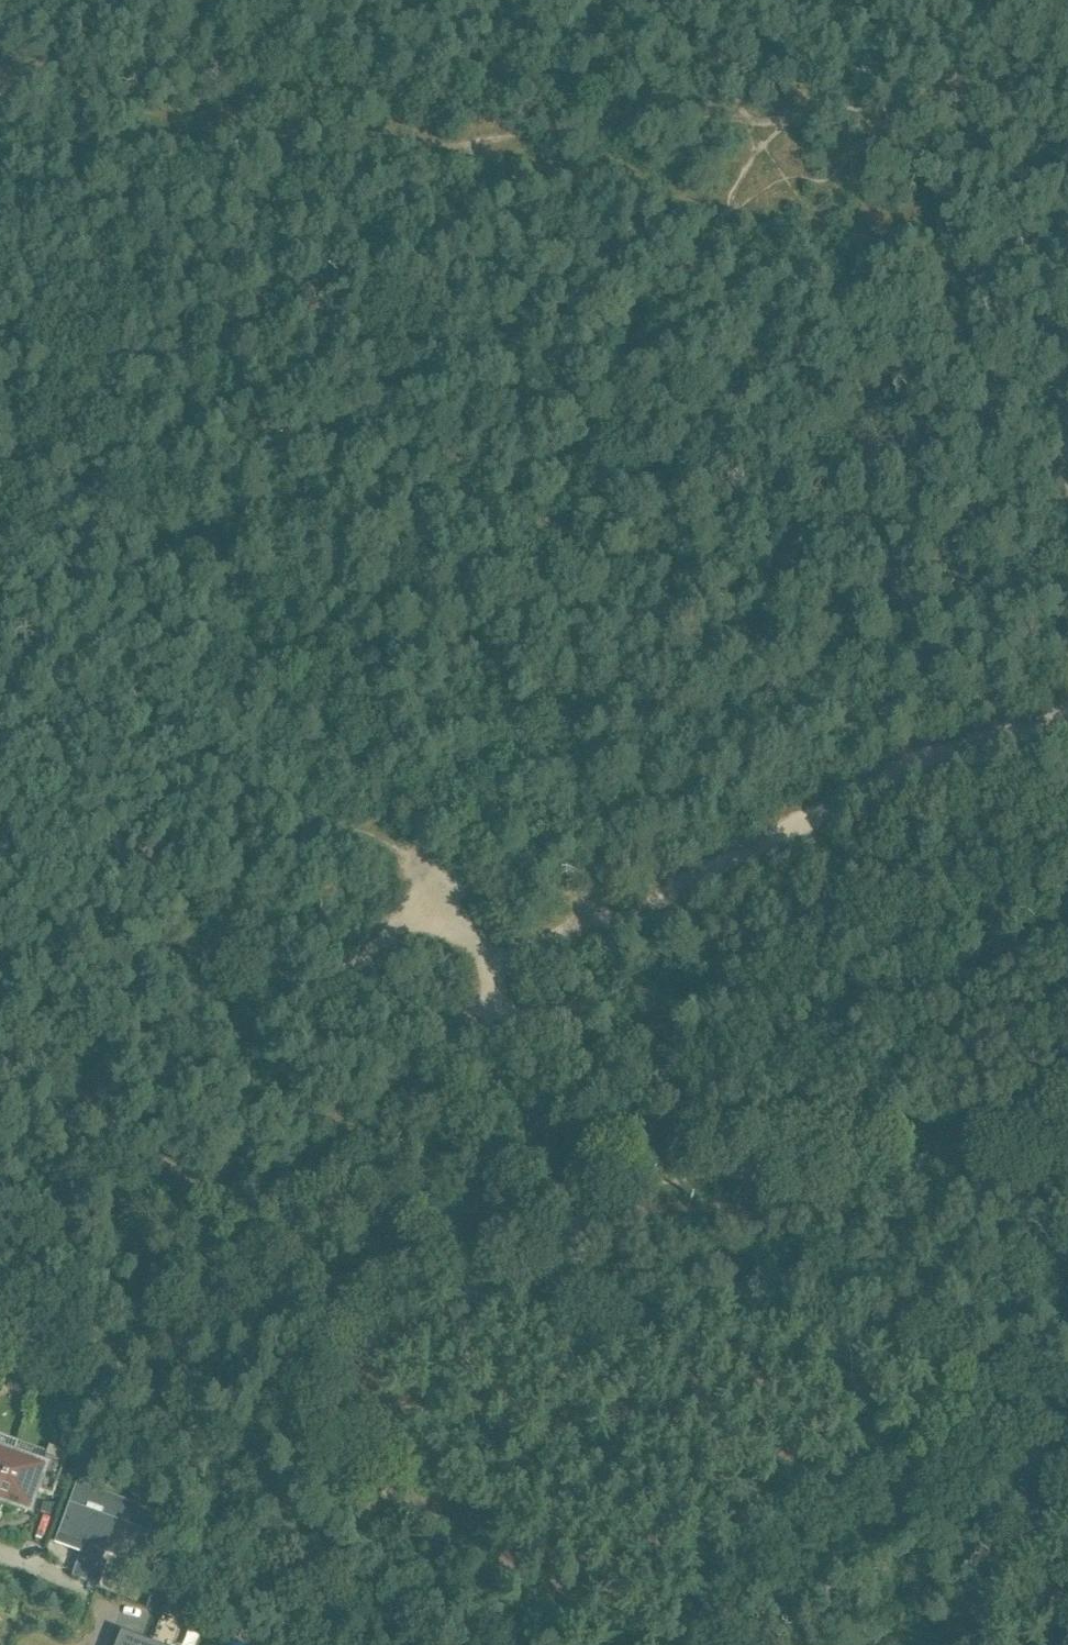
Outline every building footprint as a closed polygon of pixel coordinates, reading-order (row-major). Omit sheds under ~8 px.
[(12,1455),(0,1489),(0,1505),(25,1514),(34,1491),(51,1497),(68,1454),(48,1447),(45,1458),(41,1466),(12,1455)] [(12,1455),(0,1451),(0,1489),(12,1455)] [(86,1555),(80,1553),(71,1577),(98,1587),(107,1563),(102,1561),(104,1555),(137,1567),(154,1521),(138,1515),(141,1507),(75,1483),(56,1538),(88,1550),(86,1555)] [(123,1634),(118,1644),(151,1644),(123,1634)]
